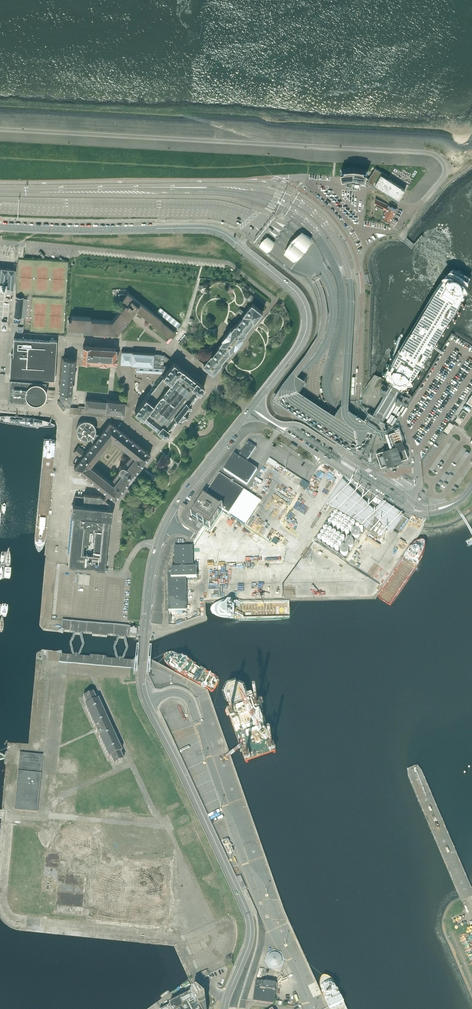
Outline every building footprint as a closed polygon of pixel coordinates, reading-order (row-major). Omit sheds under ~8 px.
[(342,170),(341,171),(339,171),(339,173),(339,175),(340,176),(341,180),(344,179),(345,186),(347,185),(348,187),(356,187),(358,186),(359,186),(359,185),(361,180),(364,181),(377,188),(377,187),(388,194),(387,195),(397,202),(398,203),(400,201),(400,200),(399,199),(405,189),(388,178),(389,176),(375,168),(369,178),(365,177),(366,175),(366,174),(367,172),(366,171),(365,171),(363,170),(361,170),(359,169),(357,169),(356,169),(354,169),(353,169),(351,169),(350,169),(348,169),(346,169),(344,170),(343,170),(342,170)] [(375,198),(375,205),(383,209),(385,209),(386,210),(385,212),(383,216),(382,217),(386,219),(390,221),(394,215),(397,209),(388,205),(375,198)] [(311,244),(313,238),(304,231),(299,234),(294,238),(292,241),(290,243),(287,249),(286,252),(296,261),(299,259),(304,255),(306,252),(308,250),(311,244)] [(259,244),(259,246),(266,252),(267,251),(269,251),(269,250),(272,248),(273,246),(274,245),(274,244),(274,242),(267,236),(265,237),(262,240),(260,243),(259,244)] [(15,271),(15,269),(0,267),(0,289),(6,289),(13,290),(15,271)] [(117,332),(127,319),(131,315),(132,312),(130,311),(132,309),(134,311),(134,310),(136,309),(151,321),(152,321),(152,322),(151,323),(152,323),(169,337),(171,335),(173,336),(176,332),(174,331),(161,321),(162,319),(155,314),(128,292),(127,292),(125,294),(124,293),(118,293),(119,299),(125,304),(122,308),(112,320),(91,319),(91,317),(72,316),(71,316),(71,320),(69,320),(69,319),(68,319),(68,327),(82,328),(82,327),(83,327),(84,327),(84,330),(111,331),(117,332)] [(21,317),(24,317),(26,298),(23,298),(23,296),(17,296),(17,297),(16,297),(14,316),(14,317),(21,317)] [(204,364),(204,365),(205,365),(214,372),(215,373),(215,372),(218,368),(219,369),(220,367),(220,366),(223,362),(223,361),(222,361),(226,357),(227,358),(228,356),(227,355),(230,351),(231,351),(231,352),(231,351),(232,351),(235,348),(236,348),(239,344),(241,342),(244,338),(244,337),(243,337),(246,333),(247,332),(246,332),(249,328),(249,327),(250,328),(251,326),(254,322),(255,322),(258,318),(259,318),(260,317),(260,316),(263,312),(263,311),(253,303),(252,303),(251,304),(250,306),(249,307),(245,312),(241,309),(240,308),(238,311),(239,311),(244,315),(243,316),(241,318),(239,319),(240,320),(237,324),(236,324),(235,325),(232,328),(232,327),(231,328),(225,335),(224,336),(224,337),(223,338),(223,339),(224,339),(221,342),(221,343),(221,344),(218,348),(217,347),(216,349),(217,350),(215,351),(214,352),(214,353),(213,352),(212,353),(208,350),(207,351),(211,355),(209,358),(208,357),(207,359),(206,361),(205,363),(204,363),(204,364)] [(157,311),(161,315),(177,327),(180,323),(160,307),(157,311)] [(55,376),(56,357),(57,340),(50,339),(49,341),(46,341),(47,340),(29,339),(14,338),(13,353),(11,353),(10,378),(48,380),(54,380),(55,376)] [(90,361),(99,361),(99,363),(106,364),(106,362),(115,363),(116,354),(116,348),(91,346),(83,345),(83,348),(82,353),(82,358),(82,359),(82,361),(90,361)] [(166,368),(167,369),(169,367),(167,366),(160,365),(161,354),(154,353),(121,351),(121,354),(121,363),(132,364),(137,364),(152,365),(152,367),(137,366),(136,371),(153,372),(154,372),(161,372),(161,368),(166,368)] [(70,407),(70,406),(71,398),(71,397),(72,388),(72,381),(73,381),(74,378),(73,378),(74,366),(74,358),(73,358),(71,358),(68,357),(66,357),(64,357),(63,357),(61,376),(60,397),(65,407),(70,407)] [(182,415),(183,413),(185,411),(186,410),(187,408),(188,407),(190,404),(191,403),(190,403),(189,402),(198,391),(199,392),(199,391),(203,387),(204,386),(203,385),(203,386),(196,380),(182,368),(181,368),(174,362),(173,362),(173,363),(169,367),(167,369),(163,374),(163,375),(163,376),(156,385),(155,386),(153,388),(146,397),(145,397),(145,398),(144,398),(135,409),(134,410),(135,411),(140,414),(142,416),(143,417),(144,418),(145,419),(155,427),(156,427),(157,428),(156,428),(157,428),(157,429),(157,428),(164,434),(165,435),(165,434),(169,429),(169,428),(177,417),(178,418),(179,418),(179,417),(182,414),(182,415)] [(144,396),(145,397),(146,397),(153,388),(155,386),(156,385),(163,376),(163,375),(162,374),(155,383),(153,385),(151,388),(144,396)] [(39,403),(41,403),(42,402),(43,400),(45,399),(45,398),(46,397),(46,396),(47,394),(47,392),(47,390),(46,389),(46,388),(45,386),(46,385),(47,381),(34,380),(10,378),(8,400),(27,402),(27,401),(28,400),(30,402),(33,403),(36,403),(39,403)] [(388,385),(383,382),(382,382),(382,383),(380,386),(382,387),(381,388),(381,389),(379,392),(379,393),(380,393),(382,395),(383,395),(383,396),(384,395),(385,392),(386,391),(387,389),(388,387),(389,385),(388,385)] [(401,394),(399,394),(398,395),(397,398),(396,399),(395,401),(394,402),(395,403),(398,404),(399,405),(399,404),(400,403),(402,404),(406,407),(408,404),(409,403),(407,402),(409,399),(405,396),(401,394)] [(79,405),(78,407),(85,408),(124,412),(124,409),(126,409),(126,405),(127,401),(123,401),(107,399),(107,397),(102,397),(102,400),(85,399),(85,406),(79,405)] [(395,403),(386,417),(387,418),(396,404),(395,403)] [(70,406),(70,407),(69,412),(70,413),(123,418),(123,413),(124,412),(85,408),(78,407),(73,407),(74,404),(73,404),(70,404),(70,406)] [(397,404),(392,411),(396,414),(402,404),(400,404),(399,405),(397,404)] [(463,409),(460,414),(458,416),(463,420),(468,413),(463,409)] [(387,421),(390,423),(395,416),(391,413),(387,421)] [(54,422),(50,421),(38,419),(32,418),(26,417),(15,416),(3,416),(0,416),(0,422),(2,422),(14,425),(26,426),(37,426),(45,426),(54,424),(55,424),(55,423),(54,422)] [(91,438),(93,442),(100,434),(95,432),(96,430),(96,429),(95,427),(95,425),(94,423),(92,422),(91,421),(89,420),(87,420),(85,420),(83,420),(81,421),(80,422),(78,423),(77,425),(76,426),(76,428),(76,430),(76,432),(77,434),(78,436),(80,437),(81,438),(83,439),(85,439),(87,439),(89,439),(91,438)] [(132,476),(134,474),(150,454),(110,421),(100,434),(93,442),(86,451),(84,450),(84,449),(83,449),(81,448),(81,447),(79,446),(79,445),(73,452),(74,452),(76,453),(76,454),(78,455),(78,456),(79,456),(81,457),(81,458),(74,467),(109,494),(115,499),(131,478),(132,476)] [(444,430),(448,433),(454,425),(450,422),(444,430)] [(395,431),(389,433),(393,444),(394,447),(399,445),(400,444),(402,444),(403,443),(402,440),(404,440),(403,438),(402,434),(399,426),(394,428),(395,431)] [(247,462),(256,449),(254,447),(248,443),(241,454),(240,454),(239,453),(238,453),(237,453),(236,454),(235,454),(234,455),(233,456),(233,457),(233,459),(224,471),(247,487),(258,471),(246,464),(247,462)] [(380,452),(377,453),(378,457),(377,457),(377,458),(377,459),(377,460),(377,461),(378,462),(379,463),(380,463),(380,464),(381,467),(384,466),(385,465),(389,464),(390,464),(396,462),(397,461),(405,458),(406,458),(408,457),(407,455),(408,454),(408,453),(408,452),(408,451),(408,450),(408,449),(407,449),(407,448),(406,447),(405,446),(403,443),(402,444),(400,444),(399,445),(394,447),(380,452)] [(163,453),(158,460),(158,461),(156,463),(158,464),(156,465),(156,467),(159,469),(160,469),(161,467),(165,469),(166,469),(167,467),(167,466),(168,466),(166,464),(168,462),(170,459),(163,453)] [(270,459),(267,463),(268,463),(270,465),(274,467),(274,468),(277,464),(270,459)] [(328,476),(332,470),(323,464),(319,469),(322,471),(319,476),(323,479),(326,474),(328,476)] [(210,528),(211,527),(215,522),(215,521),(219,515),(222,511),(222,510),(229,514),(244,491),(219,474),(204,497),(203,498),(200,504),(199,504),(196,510),(195,511),(192,515),(192,516),(191,516),(192,516),(192,517),(198,520),(199,521),(198,522),(200,523),(202,525),(203,523),(203,524),(204,524),(209,528),(210,528)] [(327,505),(328,505),(340,487),(342,488),(359,499),(356,505),(375,517),(366,530),(367,531),(374,521),(391,537),(404,519),(382,505),(378,508),(374,512),(370,508),(369,508),(368,508),(368,507),(369,506),(363,501),(362,501),(361,500),(362,500),(342,481),(327,505)] [(342,488),(340,487),(328,505),(330,506),(333,509),(366,530),(375,517),(356,505),(359,499),(342,488)] [(244,491),(229,514),(246,525),(261,502),(244,491)] [(68,565),(81,566),(105,569),(105,568),(109,518),(111,518),(111,517),(112,511),(110,509),(111,504),(105,499),(101,495),(99,495),(84,494),(84,495),(75,495),(74,503),(73,510),(72,510),(67,553),(69,554),(68,565)] [(354,540),(355,540),(357,540),(358,539),(359,538),(360,536),(360,535),(359,533),(358,532),(357,531),(356,531),(355,531),(353,531),(352,532),(351,533),(350,534),(350,536),(351,537),(352,538),(353,539),(354,540)] [(275,538),(272,543),(276,546),(280,541),(275,538)] [(349,548),(350,548),(352,548),(353,547),(354,546),(354,545),(354,543),(354,542),(353,541),(352,540),(351,539),(349,539),(348,540),(347,540),(346,541),(345,543),(345,544),(346,546),(346,547),(347,548),(349,548)] [(193,547),(192,547),(175,548),(175,569),(172,569),(172,574),(168,574),(169,612),(187,611),(186,579),(197,578),(197,569),(193,569),(193,553),(193,547)] [(343,556),(345,557),(346,556),(347,555),(348,554),(349,553),(349,552),(349,550),(348,549),(347,548),(345,547),(344,547),(343,548),(341,549),(340,550),(340,551),(340,552),(340,554),(341,555),(342,556),(343,556)] [(78,585),(89,586),(90,577),(79,575),(78,585)] [(92,694),(92,695),(84,699),(84,698),(83,699),(87,706),(85,707),(95,729),(94,729),(95,731),(98,738),(99,737),(109,759),(110,759),(114,766),(115,766),(114,766),(122,762),(123,762),(120,754),(122,753),(112,732),(114,730),(110,722),(108,723),(98,701),(96,702),(92,694)] [(37,814),(42,761),(42,756),(20,754),(14,812),(37,814)] [(237,878),(242,889),(246,888),(241,876),(237,878)] [(267,953),(265,961),(268,968),(275,970),(281,972),(285,960),(282,952),(274,949),(267,953)] [(274,1004),(277,984),(256,981),(254,1001),(274,1004)] [(206,996),(197,989),(192,992),(193,994),(192,995),(191,994),(170,1006),(170,1007),(166,1008),(207,1008),(206,996)]
